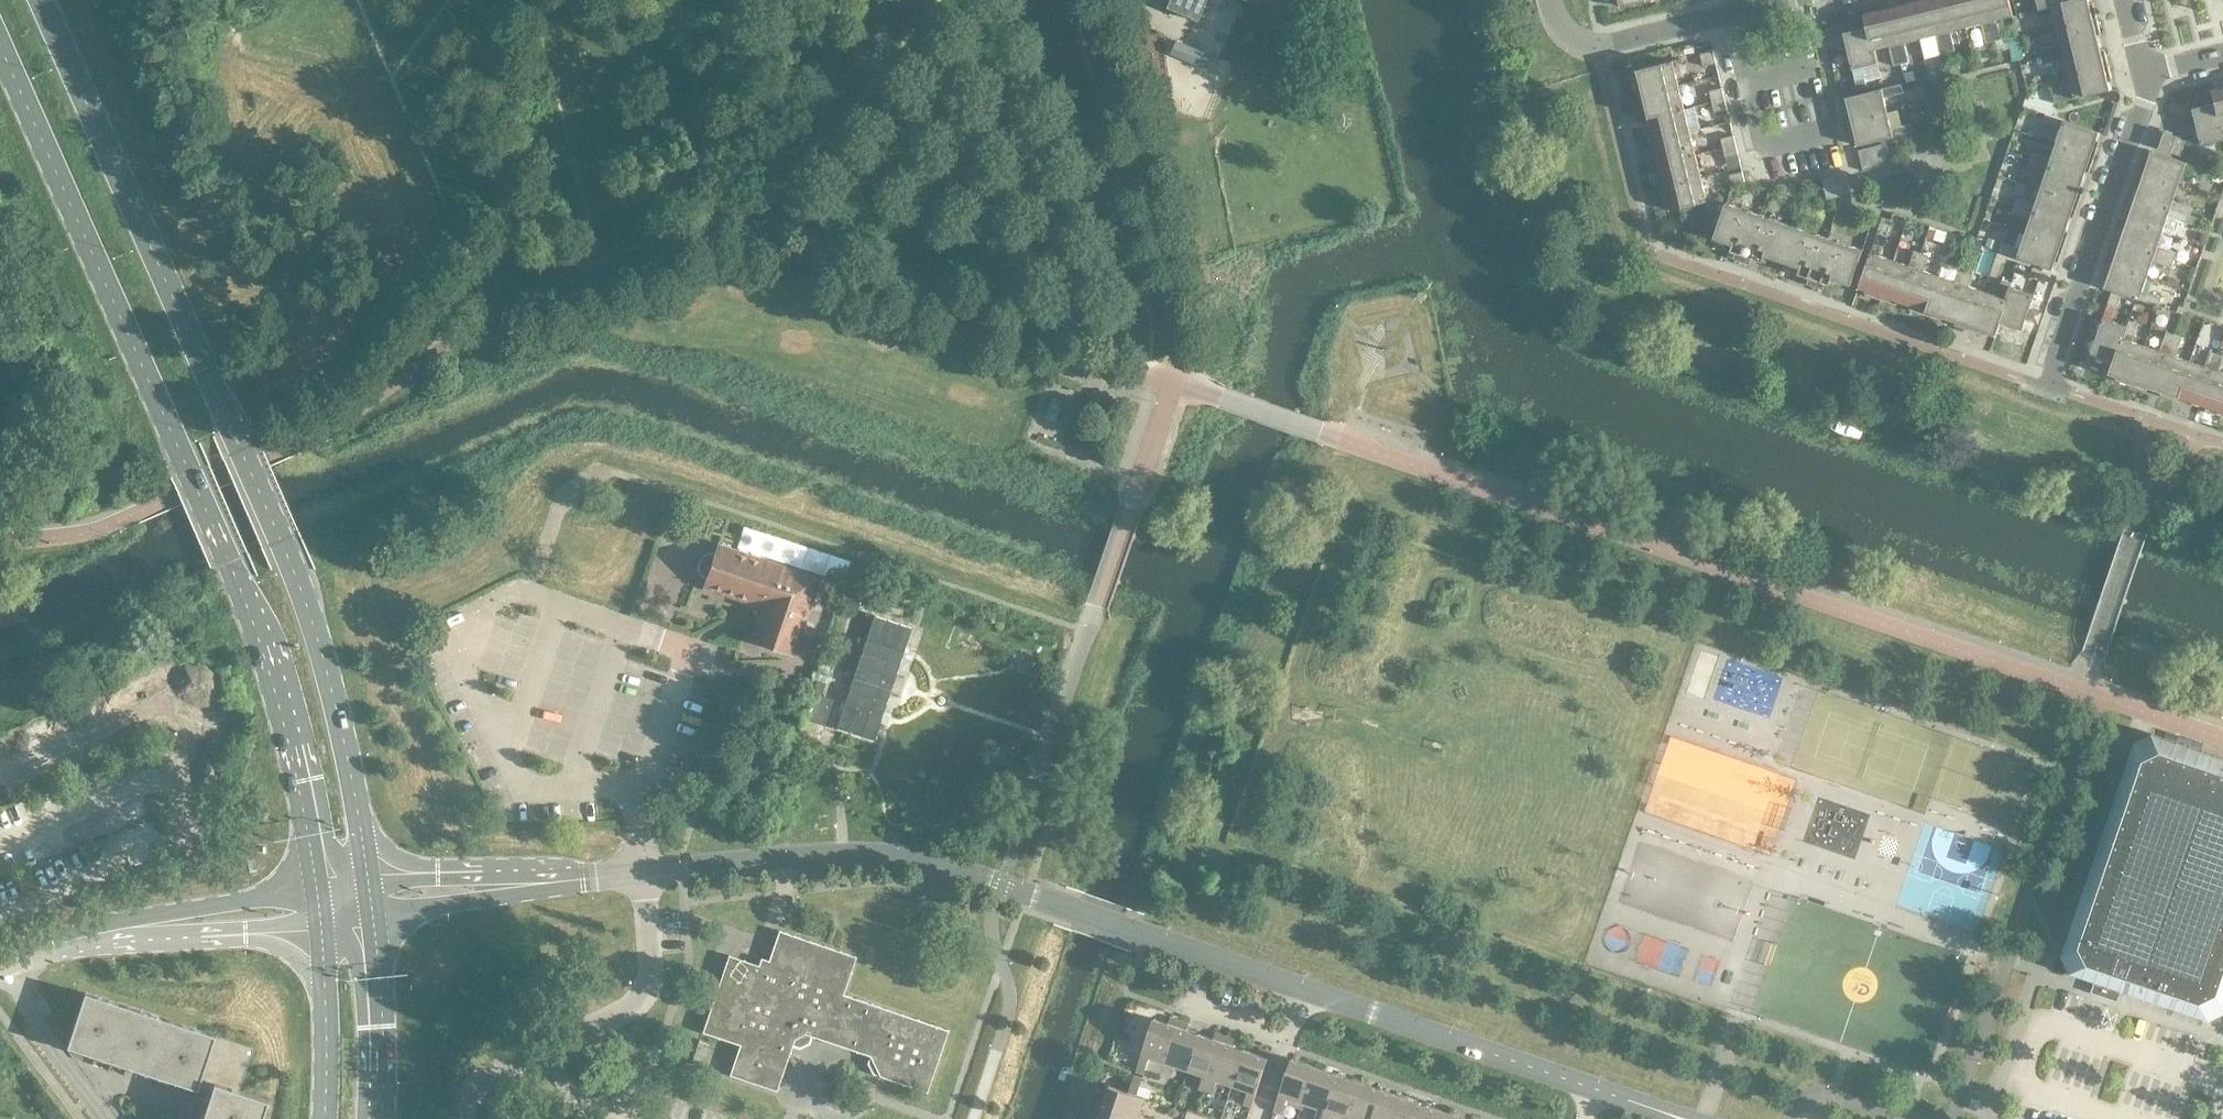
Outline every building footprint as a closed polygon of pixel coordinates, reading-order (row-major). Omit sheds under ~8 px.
[(1164,7),(1195,20),(1204,0),(1167,0),(1164,7)] [(1897,0),(1891,0),(1886,1),(1901,63),(1909,61),(1904,41),(1920,38),(1911,2),(1898,5),(1897,0)] [(1935,0),(1918,0),(1911,2),(1920,38),(1936,34),(1940,53),(1947,51),(1935,0)] [(1947,51),(1955,49),(1950,30),(1966,27),(1959,0),(1935,0),(1947,51)] [(1984,0),(1959,0),(1966,27),(1981,23),(1986,42),(1994,40),(1984,0)] [(1994,40),(2001,38),(1996,19),(2013,15),(2009,0),(1984,0),(1994,40)] [(2039,8),(2036,9),(2038,18),(2054,14),(2058,28),(2097,18),(2093,1),(2089,2),(2089,0),(2071,0),(2039,8)] [(1901,63),(1886,1),(1876,4),(1877,10),(1863,14),(1866,27),(1872,49),(1875,48),(1889,45),(1894,64),(1901,63)] [(2101,34),(2097,18),(2058,28),(2061,42),(2042,47),(2044,54),(2099,41),(2098,35),(2101,34)] [(1872,49),(1866,27),(1844,32),(1853,67),(1878,61),(1875,48),(1872,49)] [(2101,48),(2099,41),(2044,54),(2046,62),(2065,57),(2069,73),(2109,63),(2105,47),(2101,48)] [(1716,62),(1713,50),(1701,53),(1704,65),(1716,62)] [(1635,77),(1639,94),(1679,84),(1673,60),(1637,69),(1639,76),(1635,77)] [(2113,80),(2109,63),(2069,73),(2072,89),(2054,93),(2056,102),(2111,89),(2109,81),(2113,80)] [(1856,79),(1858,89),(1867,87),(1865,77),(1856,79)] [(1844,105),(1848,122),(1888,112),(1884,96),(1904,91),(1902,83),(1846,96),(1848,104),(1844,105)] [(1685,107),(1679,84),(1639,94),(1643,111),(1647,110),(1649,116),(1685,107)] [(2212,89),(2216,102),(2221,125),(2222,124),(2222,86),(2212,89)] [(1725,98),(1722,87),(1710,90),(1712,101),(1725,98)] [(1727,108),(1725,98),(1712,101),(1715,111),(1727,108)] [(1945,124),(1939,99),(1931,102),(1937,126),(1945,124)] [(2216,102),(2193,107),(2201,143),(2222,138),(2222,124),(2221,125),(2216,102)] [(1690,130),(1685,107),(1649,116),(1650,123),(1646,124),(1650,140),(1690,130)] [(1892,128),(1888,112),(1848,122),(1852,138),(1856,138),(1858,145),(1914,131),(1912,123),(1892,128)] [(2061,127),(2056,143),(2095,156),(2100,140),(2096,138),(2099,131),(2045,113),(2043,121),(2061,127)] [(2186,138),(2158,129),(2152,145),(2180,154),(2186,138)] [(1696,153),(1690,130),(1650,140),(1654,157),(1658,156),(1660,162),(1696,153)] [(1736,144),(1734,135),(1721,138),(1724,147),(1736,144)] [(2095,156),(2056,143),(2051,158),(2032,152),(2030,159),(2083,177),(2085,171),(2089,172),(2095,156)] [(1738,153),(1736,144),(1724,147),(1726,156),(1738,153)] [(1882,144),(1859,149),(1864,170),(1887,164),(1882,144)] [(2205,168),(2151,149),(2148,157),(2144,155),(2139,172),(2178,185),(2183,170),(2202,177),(2205,168)] [(1702,177),(1696,153),(1660,162),(1662,169),(1658,170),(1662,186),(1702,177)] [(2083,177),(2030,159),(2027,166),(2046,172),(2041,188),(2080,201),(2085,185),(2081,183),(2083,177)] [(1745,180),(1742,171),(1730,174),(1732,183),(1745,180)] [(1849,186),(1845,172),(1823,178),(1828,199),(1850,193),(1849,186)] [(2178,185),(2139,172),(2134,188),(2137,189),(2135,195),(2189,214),(2192,207),(2173,200),(2178,185)] [(1708,201),(1702,177),(1662,186),(1666,203),(1669,202),(1671,210),(1708,201)] [(2080,201),(2041,188),(2036,203),(2017,197),(2014,204),(2068,222),(2070,216),(2074,218),(2080,201)] [(2189,214),(2135,195),(2133,202),(2129,201),(2124,217),(2163,230),(2168,215),(2187,222),(2189,214)] [(1732,257),(1748,263),(1750,256),(1765,262),(1767,256),(1782,261),(1798,266),(1795,272),(1811,277),(1808,283),(1825,289),(1827,283),(1833,285),(1835,279),(1851,284),(1863,249),(1726,202),(1714,237),(1730,242),(1728,249),(1734,251),(1732,257)] [(2068,222),(2014,204),(2012,212),(2031,218),(2026,233),(2064,246),(2070,230),(2066,228),(2068,222)] [(1883,216),(1879,228),(1887,231),(1891,219),(1883,216)] [(2163,230),(2124,217),(2118,233),(2122,234),(2120,241),(2174,259),(2176,252),(2158,246),(2163,230)] [(2064,246),(2026,233),(2021,248),(2001,242),(1998,250),(2052,268),(2055,261),(2059,262),(2064,246)] [(1999,241),(1988,237),(1985,245),(1996,249),(1999,241)] [(2174,259),(2120,241),(2118,247),(2114,246),(2109,262),(2147,275),(2152,261),(2171,267),(2174,259)] [(1909,264),(1895,259),(1881,298),(1897,304),(1898,300),(1905,302),(1921,253),(1914,250),(1909,264)] [(1895,259),(1871,251),(1859,286),(1866,289),(1865,293),(1881,298),(1895,259)] [(1929,255),(1921,253),(1905,302),(1912,305),(1910,309),(1926,314),(1939,275),(1924,269),(1929,255)] [(1954,280),(1939,275),(1926,314),(1942,320),(1943,316),(1950,318),(1968,264),(1961,261),(1954,280)] [(2147,275),(2109,262),(2103,278),(2107,279),(2104,287),(2158,305),(2161,297),(2142,290),(2147,275)] [(1975,266),(1968,264),(1950,318),(1956,320),(1955,324),(1971,329),(1984,290),(1969,285),(1975,266)] [(2043,269),(2034,266),(2030,276),(2039,279),(2043,269)] [(1997,294),(1984,290),(1971,329),(1987,335),(1988,331),(1996,334),(2001,321),(1998,320),(2011,285),(2012,282),(2002,279),(1997,294)] [(2035,294),(2011,285),(1998,320),(2001,321),(2023,329),(2035,294)] [(2121,297),(2111,293),(2108,303),(2117,306),(2121,297)] [(2091,352),(2113,359),(2116,360),(2128,325),(2103,317),(2091,352)] [(2129,322),(2128,325),(2116,360),(2113,359),(2109,372),(2117,375),(2115,379),(2131,384),(2145,345),(2132,341),(2137,325),(2129,322)] [(2160,351),(2145,345),(2131,384),(2147,390),(2149,386),(2155,388),(2174,334),(2167,332),(2160,351)] [(2181,337),(2174,334),(2155,388),(2162,390),(2160,394),(2176,399),(2190,361),(2175,356),(2181,337)] [(2206,366),(2190,361),(2176,399),(2193,405),(2194,401),(2201,403),(2218,354),(2211,351),(2206,366)] [(2218,354),(2201,403),(2207,405),(2206,409),(2222,415),(2222,411),(2222,372),(2221,371),(2222,365),(2222,355),(2218,354)] [(2115,548),(2140,557),(2143,555),(2142,553),(2117,544),(2115,546),(2115,548)] [(718,545),(715,553),(712,552),(710,552),(707,553),(704,554),(703,555),(702,555),(700,557),(699,559),(698,561),(697,563),(697,564),(697,566),(697,568),(698,569),(698,570),(699,572),(700,573),(701,575),(703,576),(705,578),(706,578),(703,586),(750,602),(750,603),(750,605),(750,607),(750,609),(751,610),(751,611),(752,612),(753,614),(754,615),(756,617),(758,617),(750,640),(792,654),(818,579),(718,545)] [(2099,594),(2125,603),(2127,601),(2126,599),(2101,590),(2099,592),(2099,594)] [(874,615),(836,728),(873,740),(912,628),(874,615)] [(746,628),(736,625),(733,635),(743,638),(746,628)] [(819,664),(816,672),(827,676),(830,668),(819,664)] [(813,692),(804,718),(823,724),(831,698),(813,692)] [(804,718),(800,731),(817,737),(821,725),(804,718)] [(2095,979),(2105,982),(2106,977),(2130,986),(2128,990),(2216,1021),(2222,1017),(2222,757),(2209,752),(2211,745),(2187,736),(2185,744),(2160,735),(2143,744),(2070,957),(2079,973),(2095,979)] [(768,961),(760,958),(758,966),(727,956),(702,1032),(739,1045),(729,1075),(776,1091),(794,1039),(805,1034),(870,1056),(871,1056),(876,1066),(873,1074),(881,1077),(926,1092),(947,1030),(842,995),(855,957),(778,931),(768,961)] [(128,1007),(84,992),(66,1047),(110,1061),(128,1007)] [(170,1021),(128,1007),(110,1061),(153,1075),(170,1021)] [(1149,1057),(1165,1062),(1180,1020),(1170,1017),(1168,1023),(1154,1018),(1136,1070),(1144,1073),(1149,1057)] [(1189,1023),(1180,1020),(1165,1062),(1188,1070),(1200,1034),(1187,1029),(1189,1023)] [(214,1035),(170,1021),(153,1075),(197,1090),(200,1080),(214,1035)] [(1213,1038),(1200,1034),(1188,1070),(1203,1075),(1199,1088),(1206,1091),(1225,1035),(1215,1032),(1213,1038)] [(252,1048),(214,1035),(200,1080),(197,1090),(209,1094),(212,1084),(213,1082),(238,1090),(252,1048)] [(1234,1039),(1225,1035),(1206,1091),(1213,1093),(1217,1080),(1233,1085),(1245,1049),(1232,1045),(1234,1039)] [(1258,1054),(1245,1049),(1233,1085),(1249,1090),(1244,1103),(1252,1106),(1271,1051),(1260,1047),(1258,1054)] [(1315,1067),(1291,1059),(1273,1111),(1282,1113),(1286,1102),(1301,1108),(1315,1067)] [(1315,1067),(1301,1108),(1317,1113),(1315,1118),(1323,1118),(1338,1075),(1315,1067)] [(1095,1106),(1134,1118),(1156,1118),(1139,1113),(1145,1097),(1137,1094),(1142,1077),(1135,1074),(1129,1091),(1110,1085),(1105,1099),(1098,1097),(1095,1106)] [(1338,1075),(1323,1118),(1330,1118),(1335,1118),(1347,1118),(1360,1082),(1338,1075)] [(213,1082),(212,1084),(209,1094),(201,1118),(261,1118),(267,1100),(238,1090),(213,1082)] [(1360,1082),(1347,1118),(1372,1118),(1382,1090),(1360,1082)] [(1382,1090),(1372,1118),(1398,1118),(1405,1097),(1382,1090)] [(1405,1097),(1398,1118),(1423,1118),(1428,1105),(1405,1097)] [(1428,1105),(1423,1118),(1448,1118),(1450,1113),(1428,1105)] [(1095,1106),(1092,1115),(1099,1118),(1098,1118),(1134,1118),(1095,1106)]
